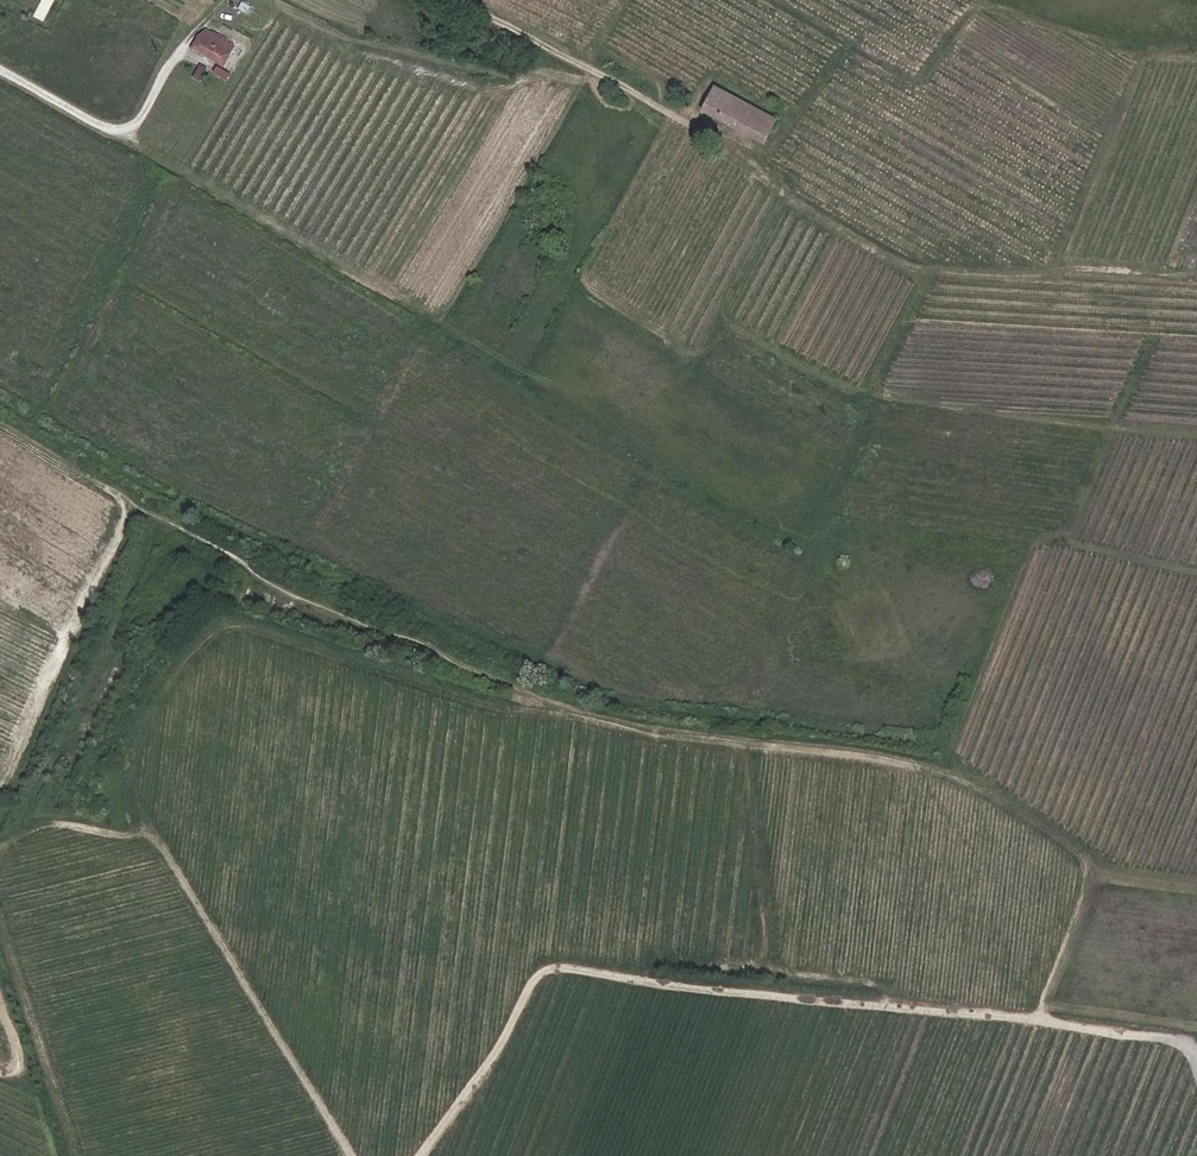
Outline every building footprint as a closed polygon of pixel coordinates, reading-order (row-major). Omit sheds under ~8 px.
[(238,65),(235,60),(213,51),(203,55),(197,68),(229,84),(238,65)] [(761,152),(775,128),(718,96),(705,121),(761,152)]
